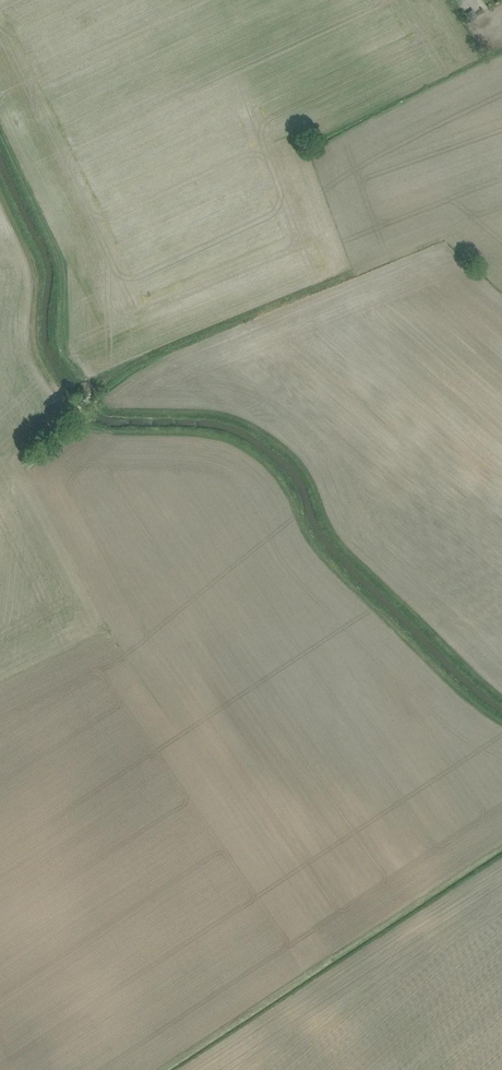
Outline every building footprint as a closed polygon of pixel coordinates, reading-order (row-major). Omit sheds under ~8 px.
[(473,10),(467,14),(472,21),(478,16),(473,10)]
